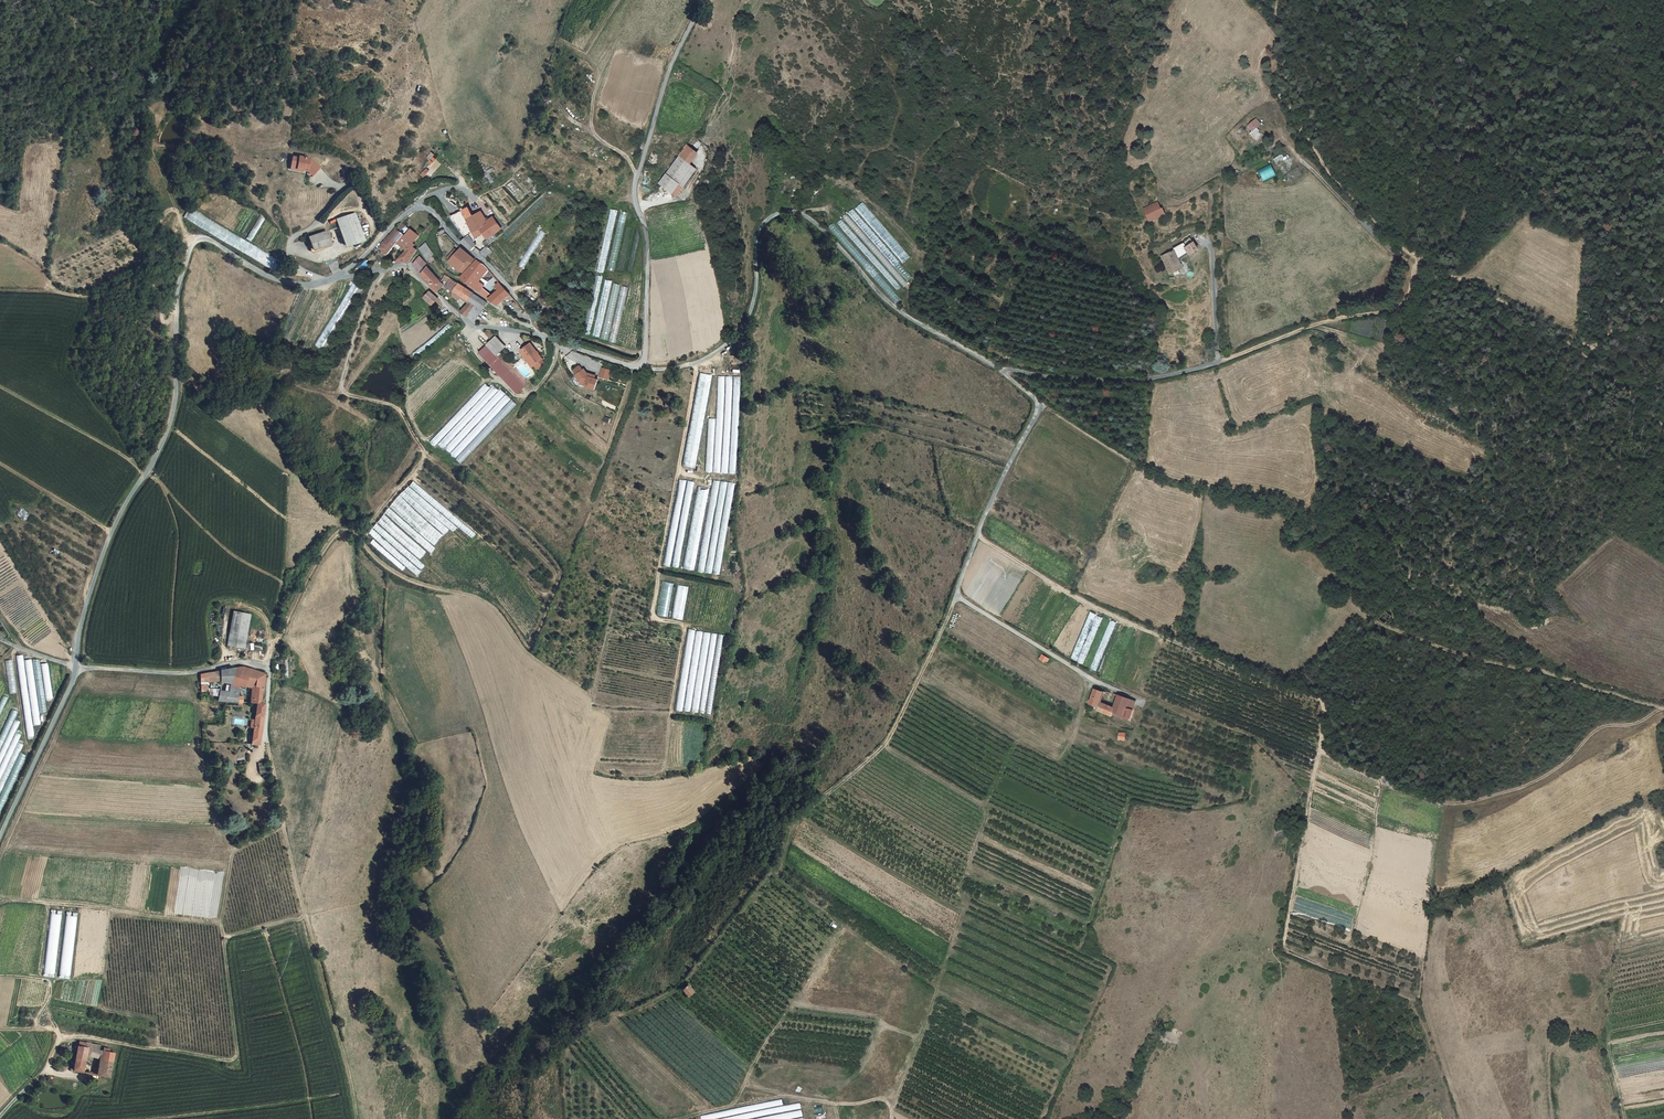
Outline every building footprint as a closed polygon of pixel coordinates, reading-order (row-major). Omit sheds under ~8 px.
[(1249,140),(1253,145),(1257,142),(1256,140),(1257,139),(1253,135),(1258,132),(1253,127),(1246,133),(1251,139),(1249,140)] [(658,181),(673,192),(679,184),(683,187),(696,169),(689,163),(697,152),(686,144),(678,155),(658,181)] [(293,157),(292,166),(299,167),(298,169),(305,170),(305,168),(309,169),(314,173),(320,166),(312,158),(300,157),(300,158),(293,157)] [(1263,180),(1275,175),(1270,164),(1258,169),(1263,180)] [(425,168),(420,175),(423,178),(429,171),(425,168)] [(483,175),(486,185),(493,183),(490,173),(483,175)] [(1139,207),(1141,213),(1159,205),(1156,199),(1139,207)] [(902,264),(910,257),(862,202),(843,217),(844,218),(837,224),(834,222),(829,226),(897,304),(902,299),(897,294),(914,278),(902,264)] [(1141,213),(1144,219),(1162,211),(1159,205),(1141,213)] [(470,207),(463,210),(466,215),(468,221),(472,230),(474,233),(482,230),(475,216),(470,207)] [(276,271),(281,261),(189,208),(183,217),(276,271)] [(603,273),(618,211),(611,209),(596,272),(603,273)] [(463,210),(452,218),(467,240),(470,237),(474,233),(472,230),(468,221),(466,215),(463,210)] [(613,272),(627,212),(620,210),(606,270),(613,272)] [(337,219),(348,246),(366,239),(355,212),(337,219)] [(482,230),(484,234),(487,239),(494,234),(487,221),(482,212),(475,216),(482,230)] [(251,241),(265,218),(260,215),(246,239),(251,241)] [(487,221),(494,234),(500,230),(492,217),(487,221)] [(385,242),(393,248),(397,242),(399,240),(403,234),(405,235),(409,229),(401,223),(385,242)] [(407,251),(398,262),(404,263),(409,263),(418,249),(414,246),(416,244),(414,242),(421,233),(417,230),(415,233),(409,229),(405,235),(403,234),(399,240),(409,249),(407,251)] [(520,263),(525,267),(547,233),(541,229),(520,263)] [(310,236),(315,250),(332,244),(328,230),(310,236)] [(488,241),(490,245),(497,238),(494,234),(487,239),(488,241)] [(467,240),(462,244),(472,252),(475,248),(477,247),(472,240),(470,237),(467,240)] [(384,240),(379,248),(383,251),(381,255),(384,258),(388,255),(391,251),(393,248),(385,242),(384,240)] [(399,240),(397,242),(407,251),(409,249),(399,240)] [(433,254),(426,243),(418,249),(427,259),(431,256),(433,254)] [(1188,249),(1192,255),(1198,251),(1194,245),(1188,249)] [(481,253),(486,259),(492,253),(486,249),(485,249),(481,253)] [(475,261),(462,250),(460,252),(459,254),(453,262),(451,263),(462,272),(469,265),(471,266),(475,261)] [(453,262),(459,254),(456,251),(450,259),(453,262)] [(1169,257),(1176,272),(1178,275),(1184,272),(1182,268),(1184,267),(1176,252),(1169,257)] [(419,258),(412,266),(416,268),(421,276),(427,269),(429,267),(419,258)] [(329,266),(333,274),(341,270),(337,262),(329,266)] [(472,269),(480,277),(483,279),(490,270),(485,266),(484,267),(478,262),(477,263),(472,269)] [(442,285),(427,269),(421,276),(438,294),(440,291),(438,290),(442,285)] [(480,277),(472,269),(464,279),(482,293),(484,290),(478,285),(476,282),(480,277)] [(589,335),(603,277),(596,275),(582,334),(589,335)] [(455,293),(460,285),(447,277),(444,282),(448,286),(446,288),(451,291),(452,295),(454,295),(454,293),(455,293)] [(599,338),(613,281),(605,279),(592,336),(599,338)] [(501,306),(511,294),(501,282),(496,288),(500,291),(496,296),(494,298),(491,301),(501,306)] [(608,340),(621,285),(614,283),(601,338),(608,340)] [(315,345),(321,349),(359,288),(353,284),(315,345)] [(469,318),(478,306),(476,305),(482,298),(460,285),(455,293),(463,298),(471,302),(462,313),(469,318)] [(616,342),(629,287),(622,286),(609,340),(616,342)] [(492,292),(496,296),(500,291),(496,288),(492,292)] [(482,293),(491,301),(494,298),(484,290),(482,293)] [(433,306),(439,300),(431,291),(425,298),(427,300),(433,306)] [(457,306),(463,298),(455,293),(454,293),(454,295),(453,298),(457,306)] [(483,309),(488,304),(482,298),(476,305),(478,306),(483,309)] [(449,323),(412,354),(416,357),(453,327),(449,323)] [(506,364),(520,375),(521,374),(500,353),(505,349),(495,339),(493,340),(488,334),(485,337),(490,343),(488,345),(496,356),(506,364)] [(525,355),(533,366),(542,359),(530,343),(520,350),(524,356),(525,355)] [(496,356),(488,345),(485,347),(495,357),(496,356)] [(485,347),(478,355),(508,386),(516,378),(495,357),(485,347)] [(495,357),(516,378),(520,375),(506,364),(496,356),(495,357)] [(583,379),(581,385),(596,390),(599,380),(596,379),(597,376),(588,373),(585,369),(584,369),(581,366),(575,370),(578,374),(577,375),(579,378),(583,379)] [(612,371),(603,368),(601,376),(609,379),(612,371)] [(694,469),(712,374),(700,372),(682,467),(694,469)] [(579,378),(577,375),(572,378),(578,386),(581,387),(581,385),(583,379),(579,378)] [(720,473),(725,376),(718,376),(713,473),(720,473)] [(728,473),(733,377),(726,376),(721,473),(728,473)] [(735,474),(740,377),(733,377),(728,473),(735,474)] [(486,383),(430,441),(435,446),(490,388),(486,383)] [(493,386),(438,444),(443,449),(498,390),(493,386)] [(501,390),(445,448),(450,453),(505,394),(501,390)] [(506,395),(450,453),(455,458),(511,399),(506,395)] [(511,401),(456,459),(461,464),(516,405),(511,401)] [(709,419),(705,472),(711,472),(715,419),(709,419)] [(680,480),(663,565),(669,566),(686,481),(680,480)] [(720,481),(713,480),(697,571),(704,572),(720,481)] [(409,485),(472,539),(476,534),(413,481),(409,485)] [(688,481),(672,567),(678,568),(695,482),(688,481)] [(727,482),(721,481),(705,572),(712,573),(727,482)] [(735,483),(728,482),(712,573),(719,574),(735,483)] [(409,486),(405,490),(452,531),(456,527),(409,486)] [(710,489),(698,486),(682,568),(694,570),(710,489)] [(404,490),(399,496),(444,534),(448,529),(404,490)] [(399,496),(395,501),(439,540),(444,534),(399,496)] [(394,502),(390,507),(434,545),(439,540),(394,502)] [(384,512),(432,553),(436,548),(389,507),(384,512)] [(385,515),(381,518),(424,555),(427,552),(385,515)] [(381,519),(377,522),(420,559),(423,556),(381,519)] [(377,524),(373,528),(421,570),(425,566),(377,524)] [(372,529),(368,533),(417,575),(420,571),(372,529)] [(402,570),(405,567),(374,540),(371,543),(402,570)] [(657,615),(668,617),(674,583),(663,581),(657,615)] [(671,618),(683,620),(689,587),(677,585),(671,618)] [(234,609),(229,632),(246,636),(251,613),(234,609)] [(1378,618),(1385,623),(1391,615),(1385,610),(1378,618)] [(1071,658),(1097,671),(1117,623),(1090,611),(1071,658)] [(696,631),(689,630),(676,710),(683,711),(696,631)] [(703,632),(696,631),(683,711),(690,712),(703,632)] [(229,632),(227,644),(244,647),(246,636),(229,632)] [(710,633),(704,632),(691,712),(697,713),(710,633)] [(718,634),(711,633),(698,713),(704,714),(718,634)] [(724,635),(718,634),(705,714),(711,715),(724,635)] [(264,646),(247,643),(244,654),(261,657),(264,646)] [(23,654),(16,655),(27,737),(34,736),(23,654)] [(1039,659),(1046,664),(1049,658),(1041,654),(1039,659)] [(6,660),(10,694),(16,693),(12,659),(6,660)] [(40,724),(31,659),(25,660),(34,725),(40,724)] [(33,660),(40,713),(47,712),(45,699),(40,664),(39,659),(33,660)] [(48,663),(40,664),(45,699),(52,698),(48,663)] [(245,685),(251,668),(241,666),(235,667),(228,668),(220,670),(219,679),(219,681),(226,682),(231,683),(235,684),(239,685),(241,686),(244,687),(245,685)] [(251,686),(252,686),(255,687),(257,682),(257,679),(258,675),(259,671),(251,668),(245,685),(251,686)] [(208,672),(199,673),(199,682),(207,681),(215,680),(219,679),(220,670),(217,670),(208,672)] [(248,702),(255,702),(260,702),(266,673),(259,671),(258,675),(257,679),(257,682),(255,687),(252,686),(248,702)] [(218,701),(225,702),(236,702),(240,702),(242,696),(240,695),(241,694),(238,693),(239,688),(229,684),(227,691),(218,689),(217,695),(218,701)] [(1105,712),(1108,705),(1099,701),(1103,691),(1106,692),(1107,688),(1102,687),(1101,690),(1095,689),(1090,703),(1098,706),(1096,709),(1105,712)] [(1116,712),(1130,716),(1133,708),(1126,706),(1129,697),(1113,693),(1112,699),(1116,700),(1113,707),(1112,714),(1115,715),(1116,712)] [(1126,706),(1133,708),(1136,699),(1129,697),(1126,706)] [(260,702),(255,702),(252,740),(260,742),(260,741),(260,736),(262,718),(264,703),(260,702)] [(1112,714),(1113,707),(1108,705),(1105,712),(1112,714)] [(0,736),(0,749),(15,718),(18,712),(13,709),(0,736)] [(16,732),(21,721),(15,718),(0,749),(0,766),(16,732)] [(18,742),(22,735),(16,732),(0,766),(0,781),(18,742)] [(24,745),(18,742),(0,781),(0,795),(24,745)] [(20,753),(0,795),(0,810),(25,755),(20,753)] [(55,974),(62,915),(52,914),(44,973),(55,974)] [(70,976),(77,917),(66,915),(59,975),(70,976)] [(681,987),(686,994),(692,990),(688,983),(681,987)] [(969,1023),(974,1027),(978,1022),(972,1018),(969,1023)] [(79,1041),(78,1046),(88,1047),(99,1049),(100,1045),(79,1041)] [(87,1054),(88,1047),(78,1046),(76,1055),(73,1070),(83,1072),(87,1054)] [(115,1053),(99,1049),(88,1047),(87,1054),(100,1057),(103,1057),(114,1059),(115,1053)] [(110,1077),(114,1059),(103,1057),(102,1064),(99,1063),(97,1074),(110,1077)] [(702,1118),(713,1118),(783,1105),(782,1099),(701,1116),(702,1118)] [(801,1108),(800,1103),(721,1118),(749,1118),(801,1108)] [(814,1106),(815,1114),(823,1113),(822,1105),(814,1106)] [(802,1116),(801,1109),(756,1118),(787,1118),(802,1116)]
